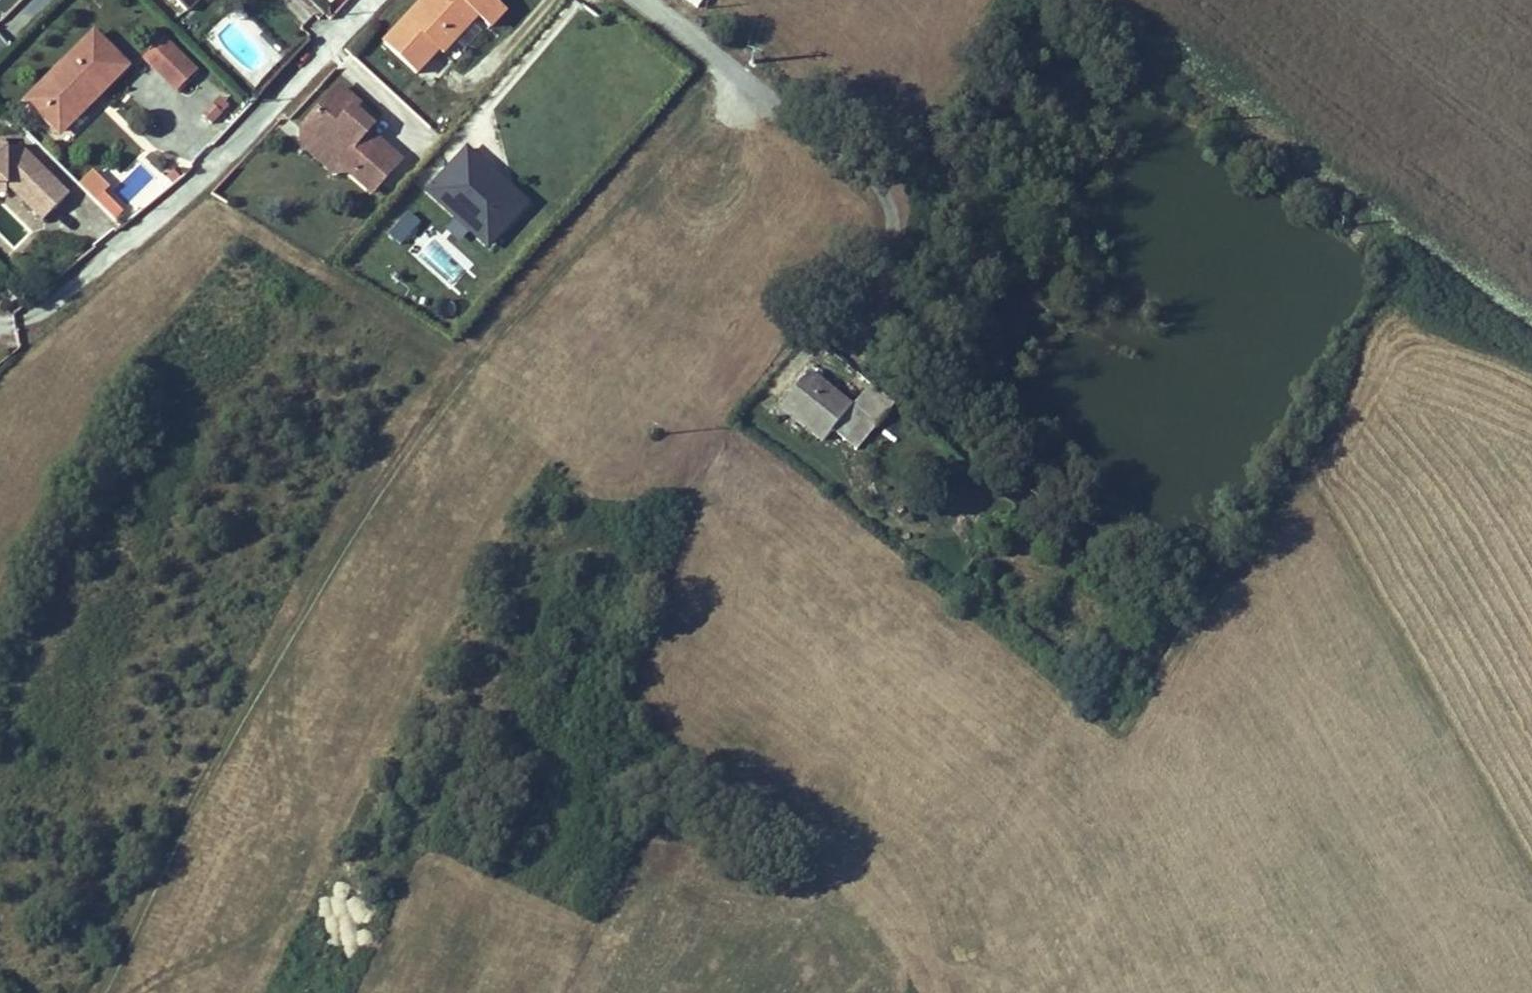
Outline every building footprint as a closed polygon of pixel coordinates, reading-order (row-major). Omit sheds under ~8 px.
[(185,12),(197,0),(174,0),(185,12)] [(454,42),(477,16),(489,27),(505,10),(494,0),(424,0),(384,43),(417,74),(439,50),(450,38),(454,42)] [(101,94),(128,68),(94,33),(26,100),(58,133),(98,92),(101,94)] [(439,50),(444,54),(454,42),(450,38),(439,50)] [(176,91),(198,69),(173,44),(151,66),(176,91)] [(379,146),(367,136),(374,128),(355,111),(359,105),(340,89),(303,130),(336,158),(337,169),(349,169),(374,191),(402,159),(382,142),(379,146)] [(200,112),(209,123),(229,107),(220,96),(200,112)] [(355,111),(374,128),(379,122),(359,105),(355,111)] [(306,149),(334,173),(337,169),(336,158),(303,130),(306,149)] [(424,190),(486,249),(531,202),(469,143),(424,190)] [(126,210),(91,170),(77,182),(113,222),(126,210)] [(9,188),(0,179),(0,196),(9,188)] [(406,209),(388,233),(401,243),(419,219),(406,209)] [(862,417),(809,372),(782,406),(823,440),(832,431),(842,440),(862,417)]
